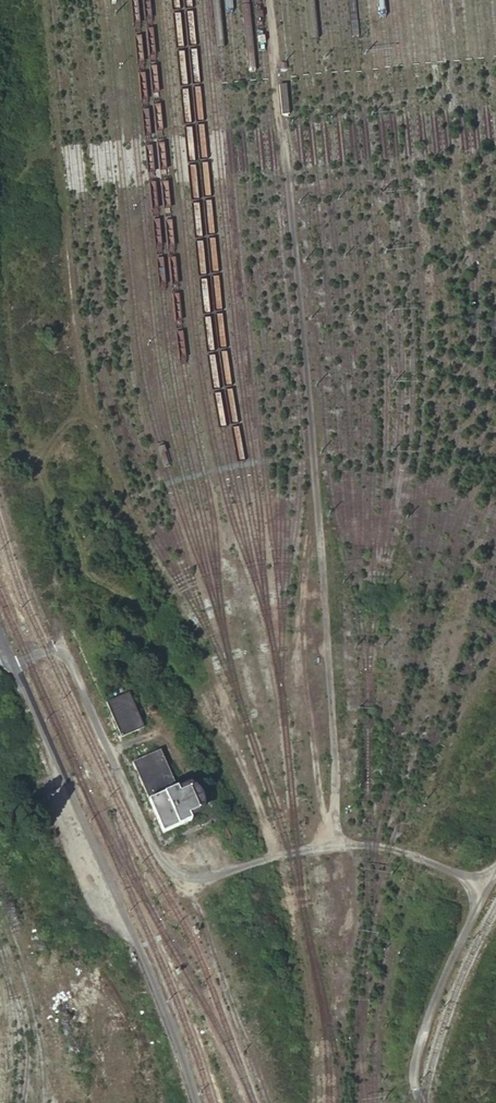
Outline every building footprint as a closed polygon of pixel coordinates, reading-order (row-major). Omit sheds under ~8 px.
[(279,86),(282,115),(290,115),(287,85),(279,86)] [(126,683),(122,673),(106,680),(111,690),(126,683)] [(128,693),(106,703),(121,739),(144,729),(128,693)] [(179,794),(160,750),(131,763),(163,833),(202,815),(190,789),(179,794)] [(44,778),(50,776),(41,755),(36,758),(44,778)]
